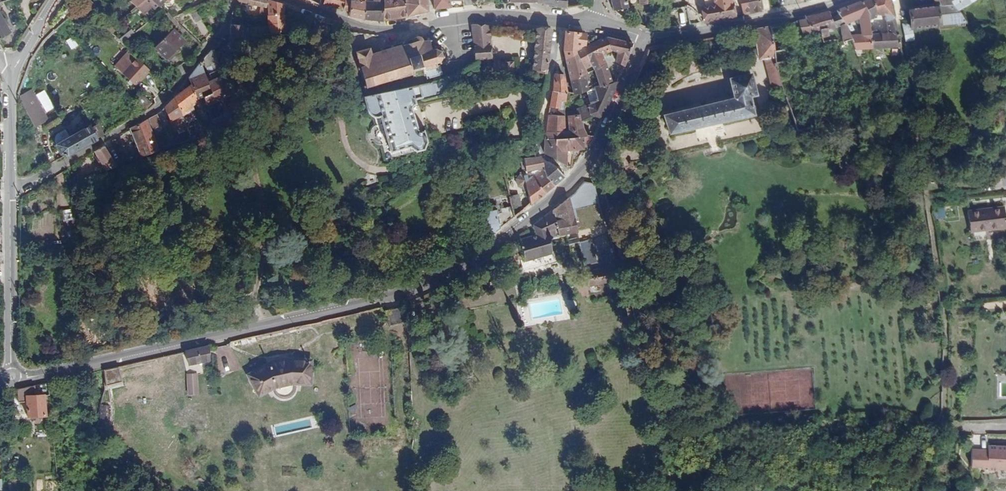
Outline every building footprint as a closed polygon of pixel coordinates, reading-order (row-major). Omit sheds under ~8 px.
[(152,4),(154,0),(138,0),(134,3),(141,11),(146,5),(148,8),(152,4)] [(242,10),(272,20),(272,29),(288,35),(288,11),(257,0),(239,0),(238,4),(242,10)] [(355,13),(357,1),(350,0),(329,0),(329,8),(355,13)] [(355,18),(368,20),(368,4),(368,0),(357,0),(357,1),(355,13),(355,18)] [(388,21),(407,20),(431,16),(429,0),(387,0),(387,6),(388,21)] [(439,13),(467,11),(465,0),(437,0),(439,13)] [(544,5),(569,10),(574,10),(573,0),(543,0),(544,5)] [(613,12),(626,9),(624,0),(611,0),(613,12)] [(707,23),(743,17),(738,0),(708,0),(711,12),(705,14),(707,23)] [(743,17),(762,14),(760,0),(738,0),(743,17)] [(900,48),(896,33),(888,36),(879,38),(876,26),(885,23),(893,21),(888,0),(874,0),(862,7),(877,54),(900,48)] [(909,29),(909,32),(968,27),(961,16),(952,0),(934,0),(941,9),(909,12),(909,29)] [(961,16),(985,2),(984,0),(952,0),(961,16)] [(98,1),(94,5),(103,16),(108,12),(98,1)] [(368,4),(368,20),(388,21),(387,6),(368,4)] [(862,57),(877,54),(862,7),(837,16),(838,19),(842,30),(847,28),(857,25),(862,39),(855,41),(856,44),(862,57)] [(242,10),(240,17),(243,18),(247,23),(272,35),(272,29),(272,20),(242,10)] [(6,50),(16,44),(0,13),(0,40),(6,50)] [(807,21),(811,36),(818,35),(822,47),(827,45),(825,40),(830,39),(829,34),(839,31),(842,30),(838,19),(832,21),(829,15),(807,21)] [(807,21),(795,23),(799,38),(811,36),(807,21)] [(888,36),(896,33),(893,21),(885,23),(888,36)] [(784,26),(768,29),(772,44),(788,41),(784,26)] [(487,62),(490,29),(475,28),(472,61),(480,62),(487,62)] [(847,28),(842,30),(839,31),(846,47),(856,44),(855,41),(851,33),(849,34),(847,28)] [(122,29),(117,33),(122,38),(126,34),(122,29)] [(272,35),(271,53),(290,60),(288,35),(272,29),(272,35)] [(755,32),(766,67),(768,66),(775,92),(785,89),(772,44),(768,29),(755,32)] [(235,32),(234,39),(247,44),(248,34),(235,32)] [(755,32),(749,33),(759,68),(766,67),(755,32)] [(537,77),(551,78),(553,34),(538,33),(537,77)] [(186,47),(175,35),(157,53),(170,66),(178,57),(177,56),(186,47)] [(425,77),(438,75),(436,64),(440,63),(439,59),(442,59),(443,56),(441,55),(441,51),(443,51),(442,48),(440,48),(440,42),(438,40),(437,41),(435,40),(435,39),(431,38),(431,36),(428,37),(428,40),(424,40),(422,35),(412,37),(412,42),(406,43),(405,41),(402,41),(402,44),(394,46),(393,44),(390,44),(390,47),(384,48),(383,46),(379,47),(380,49),(372,50),(370,45),(358,47),(358,50),(357,50),(357,55),(359,55),(360,62),(359,62),(360,65),(362,65),(362,71),(353,73),(355,83),(364,81),(365,84),(368,84),(368,83),(376,82),(377,81),(385,79),(385,80),(388,80),(387,78),(395,77),(395,78),(399,77),(399,75),(407,74),(407,75),(411,74),(410,70),(422,68),(425,77)] [(73,36),(65,41),(71,50),(79,45),(73,36)] [(591,48),(591,40),(571,36),(569,50),(571,62),(585,55),(584,52),(591,48)] [(638,48),(601,42),(602,46),(595,50),(598,70),(600,87),(597,89),(597,90),(599,107),(610,97),(607,60),(622,59),(623,64),(620,68),(628,73),(638,48)] [(218,43),(206,57),(214,76),(227,68),(218,43)] [(595,50),(585,55),(571,62),(574,80),(589,77),(588,72),(598,70),(595,50)] [(136,86),(152,72),(134,51),(118,65),(131,80),(129,82),(131,85),(133,83),(136,86)] [(191,76),(194,84),(202,99),(209,94),(204,82),(212,77),(204,60),(191,76)] [(487,67),(479,68),(478,86),(513,87),(514,68),(487,67)] [(211,100),(232,86),(227,68),(214,76),(212,77),(204,82),(209,94),(211,100)] [(412,84),(360,96),(364,108),(367,110),(369,111),(371,111),(381,142),(374,144),(378,157),(419,145),(422,141),(419,130),(417,130),(415,129),(408,106),(411,104),(409,97),(414,95),(416,99),(447,89),(443,75),(422,83),(412,84)] [(589,77),(574,80),(576,97),(586,97),(590,94),(589,86),(590,85),(589,77)] [(569,104),(570,97),(568,81),(559,80),(555,111),(564,111),(564,104),(569,104)] [(666,124),(671,141),(754,122),(750,106),(756,104),(751,86),(746,83),(729,88),(734,106),(666,124)] [(178,95),(186,114),(198,107),(197,105),(203,102),(202,99),(194,84),(178,95)] [(133,98),(145,111),(152,105),(139,91),(133,98)] [(602,134),(619,92),(610,97),(599,107),(579,110),(580,117),(589,116),(590,127),(596,126),(602,134)] [(178,129),(190,125),(186,114),(178,95),(167,106),(178,129)] [(198,107),(199,111),(206,108),(203,102),(197,105),(198,107)] [(36,105),(30,109),(40,127),(46,123),(36,105)] [(164,111),(158,114),(163,125),(170,123),(164,111)] [(151,118),(155,131),(162,127),(157,113),(151,118)] [(62,114),(46,123),(51,131),(66,122),(62,114)] [(589,143),(590,127),(589,116),(580,117),(569,118),(570,136),(553,137),(552,146),(589,143)] [(204,123),(207,134),(222,129),(217,118),(204,123)] [(570,136),(569,118),(554,119),(553,137),(570,136)] [(144,159),(159,153),(148,121),(134,128),(144,159)] [(191,126),(195,139),(207,134),(204,123),(203,121),(191,126)] [(66,159),(103,136),(99,128),(93,132),(91,129),(59,148),(63,157),(65,156),(66,159)] [(590,153),(597,142),(589,143),(552,146),(552,160),(570,170),(572,164),(572,154),(579,153),(590,153)] [(106,174),(116,170),(106,150),(97,156),(106,174)] [(542,162),(531,162),(533,173),(550,171),(547,163),(542,162)] [(551,176),(560,194),(572,183),(556,168),(547,163),(550,171),(551,176)] [(577,174),(580,169),(578,168),(572,164),(570,170),(577,174)] [(541,182),(553,200),(560,194),(551,176),(541,182)] [(537,199),(539,212),(553,200),(541,182),(535,186),(534,178),(528,179),(528,182),(525,186),(526,193),(532,195),(532,200),(537,199)] [(592,190),(590,191),(577,209),(580,221),(599,217),(592,190)] [(520,204),(522,215),(532,213),(530,203),(520,204)] [(936,218),(946,218),(945,207),(936,207),(936,218)] [(577,209),(542,235),(543,244),(530,248),(532,266),(558,261),(557,246),(565,244),(565,246),(585,241),(580,221),(577,209)] [(968,216),(971,237),(1005,234),(1005,229),(1004,212),(968,216)] [(494,216),(498,247),(524,225),(523,217),(510,220),(509,217),(504,218),(503,213),(494,216)] [(76,224),(66,227),(68,240),(78,237),(76,224)] [(588,260),(587,253),(586,249),(575,251),(578,262),(588,260)] [(599,251),(587,253),(588,260),(591,276),(604,274),(599,251)] [(558,261),(532,266),(533,277),(569,270),(568,260),(558,261)] [(408,310),(392,312),(393,328),(409,326),(408,310)] [(651,330),(653,340),(662,338),(659,328),(651,330)] [(218,366),(214,350),(190,355),(193,369),(193,371),(218,366)] [(193,369),(190,355),(157,363),(160,377),(193,369)] [(160,377),(157,363),(122,371),(125,385),(160,377)] [(280,394),(298,389),(298,386),(314,388),(317,367),(293,364),(274,369),(253,381),(264,400),(279,392),(280,394)] [(109,374),(108,394),(126,390),(125,385),(122,371),(109,374)] [(203,378),(192,381),(196,399),(207,397),(203,378)] [(296,395),(298,389),(280,394),(282,397),(287,399),(290,398),(296,395)] [(28,390),(22,392),(24,409),(30,409),(31,420),(52,417),(50,397),(29,399),(28,390)] [(100,423),(110,422),(109,404),(99,405),(100,423)] [(993,451),(993,455),(977,455),(977,472),(993,472),(993,475),(1004,475),(1004,472),(1005,472),(1005,451),(993,451)]
